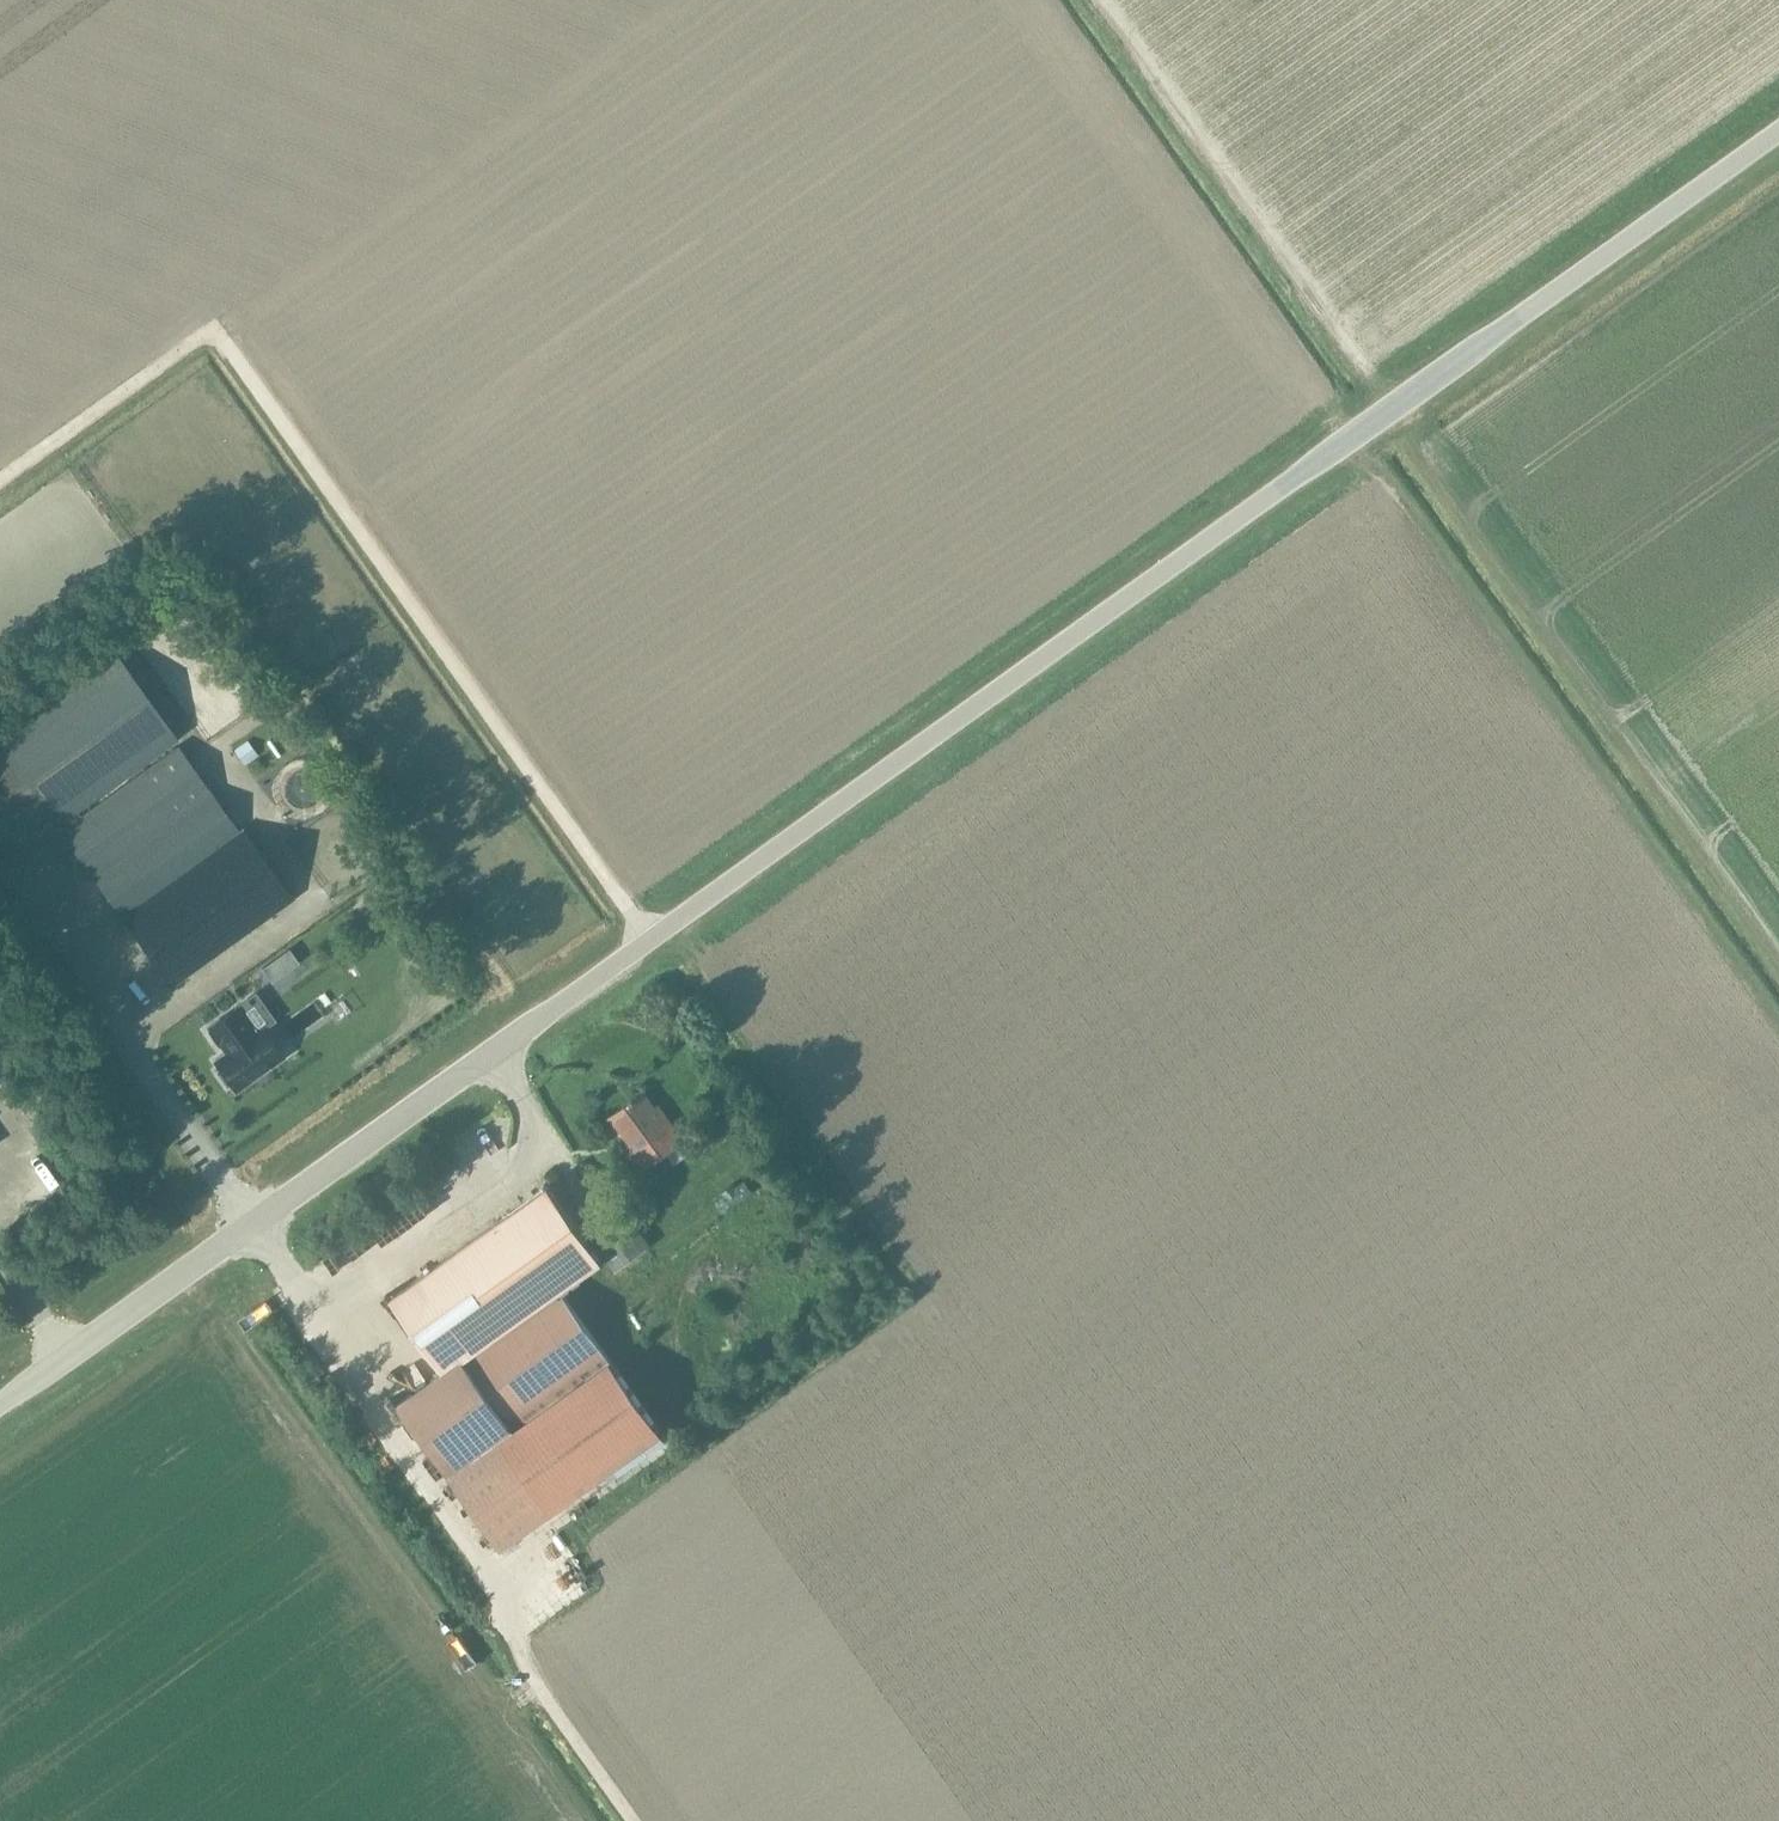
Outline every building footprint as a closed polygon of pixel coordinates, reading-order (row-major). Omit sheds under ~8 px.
[(0,735),(0,854),(50,817),(56,825),(180,735),(172,723),(164,729),(111,655),(0,735)] [(175,747),(60,831),(96,882),(97,882),(212,798),(175,747)] [(238,833),(212,798),(97,882),(122,917),(238,833)] [(243,830),(238,833),(122,917),(172,986),(293,899),(243,830)] [(211,1030),(209,1031),(219,1045),(221,1044),(227,1053),(215,1062),(220,1069),(216,1072),(227,1087),(231,1084),(236,1091),(283,1058),(262,1029),(254,1034),(236,1009),(209,1028),(211,1030)] [(303,1032),(310,1048),(324,1042),(317,1026),(303,1032)] [(641,1171),(683,1141),(658,1106),(653,1109),(642,1094),(609,1117),(633,1150),(629,1153),(641,1171)] [(559,1288),(561,1291),(602,1262),(548,1186),(391,1298),(443,1371),(559,1288)] [(587,1230),(616,1271),(647,1248),(625,1219),(620,1223),(612,1212),(587,1230)] [(449,1474),(609,1358),(561,1291),(559,1288),(443,1371),(398,1402),(449,1474)] [(662,1432),(609,1358),(449,1474),(501,1548),(662,1432)]
